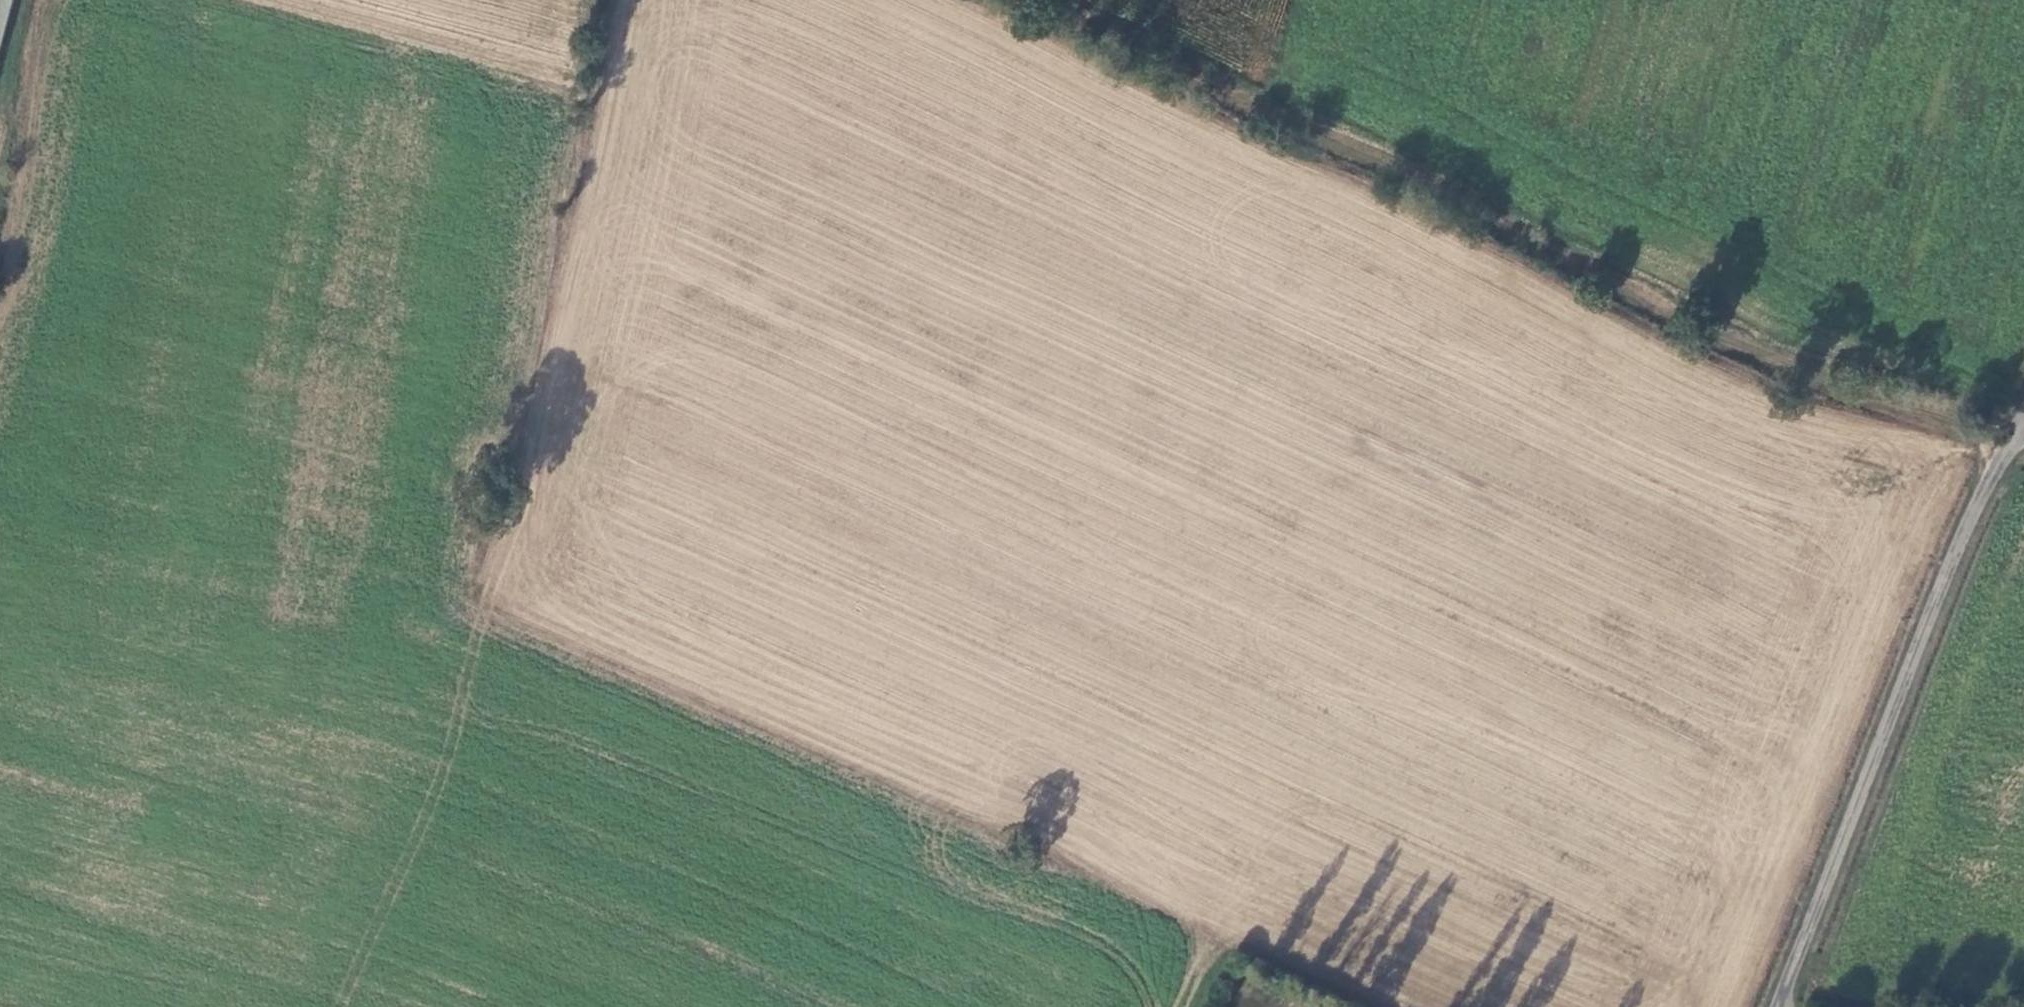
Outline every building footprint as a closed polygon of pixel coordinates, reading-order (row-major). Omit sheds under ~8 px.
[(12,0),(0,0),(0,50),(12,0)]
